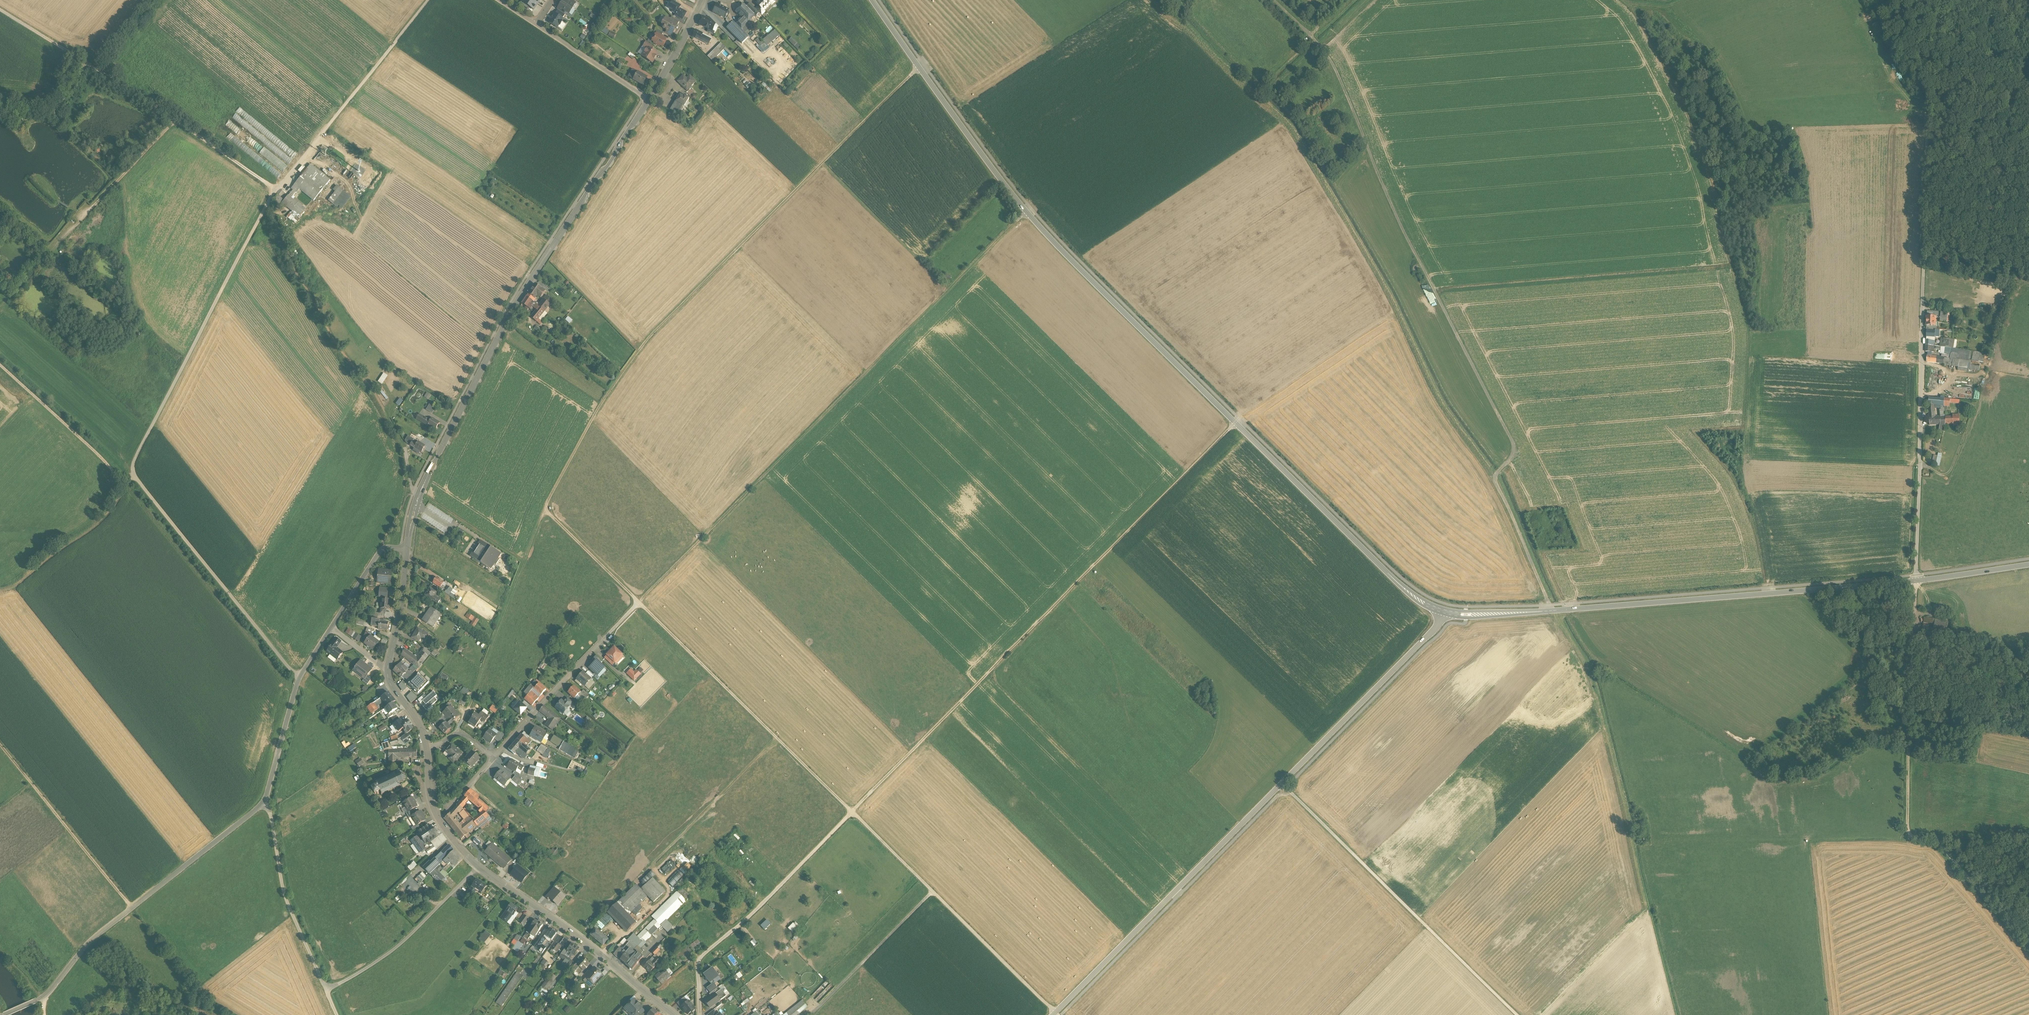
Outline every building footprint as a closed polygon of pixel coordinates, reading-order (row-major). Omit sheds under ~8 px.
[(534,10),(541,0),(525,0),(523,3),(529,7),(534,10)] [(562,3),(572,10),(576,5),(569,0),(564,0),(562,3)] [(756,4),(759,6),(765,12),(764,11),(771,3),(768,0),(760,0),(756,4)] [(675,3),(673,2),(673,3),(669,9),(673,11),(672,13),(676,14),(679,9),(680,9),(681,6),(675,3)] [(572,10),(562,3),(559,8),(566,13),(569,15),(572,10)] [(756,10),(749,3),(746,7),(753,15),(755,17),(759,13),(761,15),(756,10)] [(729,11),(729,10),(728,10),(720,6),(717,5),(713,12),(725,18),(729,11)] [(746,7),(744,5),(736,13),(742,18),(746,22),(753,15),(746,7)] [(765,12),(759,6),(756,10),(761,15),(765,12)] [(679,9),(676,14),(675,16),(682,20),(684,16),(686,12),(680,9),(679,9)] [(558,11),(555,15),(562,20),(565,16),(558,11)] [(729,11),(725,18),(727,20),(726,21),(730,25),(733,22),(729,11)] [(563,20),(555,15),(550,23),(557,28),(563,20)] [(707,19),(703,17),(699,25),(709,30),(712,31),(715,27),(714,26),(707,20),(707,19)] [(716,24),(709,17),(707,19),(707,20),(714,26),(716,24)] [(678,25),(670,20),(666,18),(663,24),(663,26),(662,27),(663,29),(665,30),(666,29),(667,31),(672,34),(678,25)] [(742,18),(736,23),(736,24),(742,29),(745,25),(747,23),(746,22),(742,18)] [(730,25),(727,28),(742,44),(748,38),(744,33),(736,24),(733,22),(730,25)] [(745,25),(742,29),(736,24),(744,33),(749,29),(745,25)] [(664,33),(658,30),(656,28),(654,32),(656,34),(657,34),(662,36),(664,33)] [(703,34),(696,30),(692,37),(700,41),(700,40),(703,34)] [(765,39),(770,45),(780,35),(775,30),(765,39)] [(662,36),(657,34),(656,34),(654,39),(655,39),(653,42),(655,43),(655,44),(658,46),(659,45),(663,47),(665,44),(664,43),(665,41),(666,40),(661,37),(662,36)] [(709,37),(703,34),(700,40),(709,45),(711,40),(708,39),(709,37)] [(797,48),(799,46),(792,38),(789,40),(797,48)] [(649,44),(646,42),(643,47),(647,50),(647,49),(651,52),(651,50),(652,50),(654,47),(649,44)] [(721,43),(714,50),(719,55),(726,48),(721,43)] [(651,50),(651,52),(647,49),(647,50),(644,54),(647,56),(645,58),(652,63),(657,55),(655,54),(655,53),(652,50),(651,50)] [(719,55),(714,50),(710,54),(714,59),(719,55)] [(638,73),(635,71),(630,78),(634,80),(638,73)] [(647,78),(638,73),(634,80),(643,85),(647,78)] [(687,79),(684,81),(681,78),(678,82),(687,91),(689,89),(691,86),(696,82),(690,76),(687,79)] [(683,97),(680,96),(678,99),(676,102),(683,106),(684,107),(689,99),(687,97),(688,97),(687,97),(684,96),(683,97)] [(676,102),(671,110),(678,114),(683,106),(676,102)] [(293,160),(297,155),(239,108),(235,113),(255,129),(262,131),(264,132),(267,133),(270,135),(272,136),(271,138),(275,139),(274,141),(278,142),(277,144),(280,145),(279,148),(284,149),(286,150),(285,150),(288,153),(287,155),(293,160)] [(235,114),(232,118),(269,148),(272,145),(235,114)] [(224,126),(267,159),(268,157),(270,159),(273,155),(228,121),(224,126)] [(277,180),(281,175),(230,134),(226,139),(277,180)] [(330,182),(310,166),(306,171),(325,187),(330,182)] [(325,187),(306,171),(299,179),(319,195),(325,187)] [(319,195),(299,179),(294,186),(299,190),(313,202),(319,195)] [(299,190),(294,186),(291,190),(293,191),(296,194),(299,190)] [(340,190),(330,202),(340,209),(350,198),(340,190)] [(293,191),(288,197),(287,197),(281,204),(286,208),(291,212),(292,212),(299,218),(305,211),(297,204),(291,200),(296,194),(293,191)] [(278,197),(273,202),(279,206),(283,201),(278,197)] [(545,292),(535,285),(529,294),(536,299),(538,296),(541,298),(545,292)] [(547,295),(544,300),(539,306),(540,307),(544,311),(545,311),(553,301),(547,295)] [(532,301),(527,297),(522,304),(526,306),(525,308),(527,309),(528,308),(530,309),(532,306),(533,306),(530,304),(532,301)] [(539,306),(532,301),(530,304),(533,306),(532,306),(537,311),(540,307),(539,306)] [(537,311),(531,318),(536,321),(538,319),(540,317),(539,317),(544,311),(540,307),(537,311)] [(1935,318),(1927,317),(1927,326),(1935,326),(1935,318)] [(1944,339),(1944,340),(1941,340),(1940,347),(1941,347),(1945,348),(1949,348),(1950,340),(1944,339)] [(1945,358),(1944,364),(1958,366),(1957,370),(1974,373),(1975,369),(1979,370),(1979,366),(1971,365),(1972,361),(1984,363),(1985,354),(1953,349),(1951,348),(1950,352),(1949,351),(1948,355),(1950,355),(1949,359),(1945,358)] [(384,373),(379,382),(383,385),(389,376),(384,373)] [(1944,399),(1929,397),(1928,405),(1944,406),(1944,399)] [(396,404),(400,406),(404,401),(400,398),(396,404)] [(1955,400),(1944,399),(1944,406),(1955,407),(1955,400)] [(1941,418),(1935,418),(1934,410),(1929,410),(1930,425),(1941,425),(1942,425),(1946,425),(1946,417),(1941,418)] [(430,421),(425,418),(422,423),(428,426),(430,421)] [(440,423),(432,419),(430,421),(428,426),(436,430),(440,423)] [(418,442),(408,436),(405,441),(407,444),(410,446),(412,443),(414,444),(413,445),(415,446),(416,447),(418,442)] [(426,446),(418,442),(416,447),(415,446),(413,445),(414,444),(412,443),(410,446),(414,449),(415,449),(414,451),(417,453),(418,451),(422,453),(426,446)] [(486,545),(482,542),(481,543),(479,542),(471,554),(473,556),(472,557),(480,562),(481,563),(491,548),(486,545)] [(501,554),(491,548),(481,563),(491,570),(494,566),(495,567),(500,559),(499,558),(501,554)] [(392,572),(379,570),(378,579),(383,579),(391,580),(392,572)] [(444,583),(437,578),(435,580),(433,582),(433,583),(441,588),(444,583)] [(382,599),(387,600),(388,589),(381,588),(379,598),(382,599)] [(436,593),(430,588),(425,596),(427,597),(427,598),(428,600),(429,598),(431,600),(434,597),(436,593)] [(456,597),(446,590),(445,593),(455,600),(456,597)] [(387,600),(382,599),(381,608),(385,609),(389,609),(390,609),(390,605),(389,605),(390,600),(387,600)] [(431,608),(422,621),(435,629),(439,622),(437,621),(442,615),(431,608)] [(479,620),(468,613),(465,617),(472,622),(471,624),(475,627),(479,620)] [(377,620),(372,619),(371,627),(379,627),(379,621),(380,622),(380,620),(377,620)] [(385,623),(381,623),(381,622),(380,622),(379,621),(379,627),(378,629),(387,631),(388,623),(385,622),(385,623)] [(354,632),(348,628),(346,633),(358,641),(361,637),(354,632)] [(429,635),(418,628),(412,638),(419,642),(421,639),(425,641),(429,635)] [(374,638),(371,635),(367,641),(364,644),(373,650),(379,642),(374,639),(374,638)] [(341,642),(336,638),(332,644),(333,644),(337,647),(341,642)] [(337,647),(333,644),(327,652),(331,655),(337,660),(343,653),(336,648),(337,647)] [(614,647),(607,655),(615,663),(622,655),(614,647)] [(415,657),(405,650),(401,655),(411,662),(415,657)] [(422,651),(416,658),(415,657),(411,662),(419,668),(428,656),(423,652),(422,651)] [(337,660),(331,655),(328,658),(334,663),(337,660)] [(615,663),(607,655),(604,658),(612,665),(615,663)] [(594,658),(600,664),(603,661),(597,656),(594,658)] [(372,669),(361,661),(353,670),(364,679),(365,679),(368,675),(372,669)] [(590,668),(598,676),(605,669),(600,664),(597,661),(590,668)] [(404,666),(400,662),(393,670),(401,677),(406,672),(408,669),(404,666)] [(411,670),(409,668),(408,669),(406,672),(411,677),(413,674),(414,673),(411,670)] [(630,670),(627,673),(634,680),(640,674),(638,671),(637,671),(634,674),(630,670)] [(595,677),(588,671),(585,674),(591,679),(592,680),(595,677)] [(585,674),(583,672),(577,679),(585,686),(591,679),(585,674)] [(428,682),(419,674),(409,685),(419,693),(428,682)] [(372,678),(368,675),(365,679),(364,679),(362,681),(367,685),(372,678)] [(540,685),(539,684),(537,685),(533,682),(531,685),(535,688),(534,689),(541,695),(546,690),(541,685),(540,684),(540,685)] [(407,688),(402,683),(398,686),(403,691),(407,688)] [(535,688),(531,685),(524,693),(526,695),(523,698),(524,699),(532,706),(541,695),(534,689),(535,688)] [(580,692),(574,686),(568,692),(575,699),(578,695),(581,693),(580,692)] [(463,689),(460,693),(465,697),(469,693),(463,689)] [(427,697),(423,701),(426,704),(424,706),(427,710),(438,701),(435,697),(437,695),(434,691),(427,697)] [(396,701),(389,693),(381,698),(384,701),(389,706),(393,703),(396,701)] [(417,698),(412,693),(407,698),(411,703),(417,698)] [(425,694),(418,700),(421,703),(423,701),(427,697),(425,694)] [(467,700),(461,697),(459,704),(465,706),(467,700)] [(381,698),(368,707),(373,713),(379,709),(376,706),(384,701),(381,698)] [(573,702),(567,698),(564,702),(569,706),(573,702)] [(514,708),(520,702),(518,700),(512,705),(514,708)] [(564,702),(562,700),(556,708),(560,711),(560,712),(562,713),(563,713),(569,706),(564,702)] [(527,708),(521,702),(514,710),(520,716),(527,708)] [(397,709),(393,703),(389,706),(385,709),(389,715),(392,713),(397,709)] [(320,708),(327,718),(332,715),(328,709),(329,707),(327,704),(320,708)] [(451,706),(448,709),(442,714),(444,717),(446,719),(448,717),(450,719),(451,718),(454,721),(460,716),(451,706)] [(554,714),(544,706),(539,711),(546,716),(546,717),(550,719),(554,714)] [(479,716),(475,713),(473,717),(469,723),(475,728),(481,720),(484,723),(487,720),(480,715),(479,716)] [(554,714),(550,719),(545,726),(552,730),(560,719),(554,714)] [(395,723),(393,725),(396,728),(391,732),(392,734),(398,733),(404,728),(402,724),(403,723),(400,720),(395,723)] [(412,726),(407,720),(403,723),(402,724),(404,728),(406,730),(412,726)] [(446,723),(439,728),(445,734),(451,729),(449,726),(446,723)] [(547,734),(536,728),(530,736),(541,743),(547,734)] [(496,735),(490,730),(483,738),(490,743),(494,738),(496,735)] [(500,731),(494,738),(499,742),(505,735),(500,731)] [(530,737),(524,732),(522,735),(530,742),(532,740),(529,738),(530,737)] [(408,733),(401,738),(405,744),(412,739),(408,733)] [(530,742),(522,735),(517,739),(523,744),(526,746),(530,742)] [(560,739),(555,736),(552,741),(557,745),(560,739)] [(390,741),(382,744),(384,750),(389,750),(392,750),(391,746),(399,743),(398,739),(392,741),(390,741)] [(523,744),(517,739),(513,745),(518,750),(519,749),(523,744)] [(574,748),(564,742),(559,750),(570,756),(574,748)] [(526,746),(523,744),(519,749),(524,752),(526,754),(530,750),(527,747),(526,747),(526,746)] [(462,754),(452,745),(446,751),(452,757),(450,760),(454,763),(462,754)] [(518,750),(513,745),(509,749),(514,754),(516,752),(518,750)] [(543,755),(548,748),(541,745),(537,751),(543,755)] [(417,749),(405,750),(405,757),(417,757),(417,749)] [(392,750),(389,750),(389,763),(398,761),(397,757),(401,757),(401,758),(405,757),(405,750),(392,750)] [(472,752),(464,761),(471,768),(480,759),(472,752)] [(592,760),(588,757),(585,760),(590,763),(589,764),(592,766),(594,763),(591,761),(592,760)] [(362,758),(356,761),(359,766),(365,763),(362,758)] [(520,765),(512,760),(507,767),(516,772),(516,771),(520,765)] [(399,771),(394,773),(395,774),(390,777),(389,776),(388,776),(389,777),(384,779),(384,778),(383,779),(383,780),(378,782),(377,782),(376,783),(378,783),(378,785),(377,785),(378,786),(373,788),(376,794),(377,793),(378,794),(379,794),(380,793),(380,792),(381,793),(382,792),(382,794),(382,795),(383,795),(383,794),(389,792),(389,793),(390,792),(390,791),(394,789),(395,790),(396,790),(395,789),(401,786),(402,787),(402,786),(401,785),(400,784),(401,784),(400,783),(404,781),(404,782),(405,782),(405,781),(406,780),(406,779),(406,778),(407,778),(407,777),(406,777),(406,776),(406,775),(405,775),(404,775),(404,774),(403,774),(401,775),(401,774),(403,773),(401,770),(399,771)] [(510,778),(501,770),(495,777),(504,785),(510,778)] [(522,780),(515,776),(511,780),(517,785),(522,780)] [(479,797),(471,790),(466,796),(469,799),(473,803),(477,799),(479,797)] [(466,796),(458,805),(462,808),(469,799),(466,796)] [(413,797),(404,803),(409,811),(413,809),(418,806),(413,797)] [(488,808),(477,799),(473,803),(480,808),(478,810),(481,813),(483,811),(485,812),(488,808)] [(451,813),(454,817),(459,812),(458,811),(458,812),(455,809),(451,813)] [(474,819),(466,809),(464,811),(465,812),(468,815),(472,820),(474,819)] [(416,814),(412,816),(412,817),(417,824),(417,825),(419,824),(426,820),(421,811),(416,814)] [(481,813),(474,819),(472,820),(477,826),(489,816),(485,812),(483,811),(481,813)] [(454,817),(451,813),(445,819),(453,829),(459,824),(454,817)] [(472,820),(468,815),(464,818),(468,822),(462,827),(467,834),(477,826),(472,820)] [(489,823),(486,819),(477,826),(481,830),(489,823)] [(459,824),(453,829),(461,839),(467,834),(462,827),(459,824)] [(429,825),(418,832),(424,840),(421,842),(417,837),(412,841),(420,852),(425,849),(423,846),(431,841),(437,837),(434,833),(435,832),(434,829),(433,829),(432,829),(429,825)] [(431,841),(423,846),(425,849),(427,852),(434,847),(431,841)] [(511,860),(492,844),(486,851),(495,859),(494,860),(504,869),(511,860)] [(435,858),(440,864),(454,851),(448,845),(435,858)] [(561,850),(556,846),(549,855),(554,859),(561,850)] [(463,860),(454,851),(440,864),(445,868),(452,862),(456,867),(463,860)] [(440,864),(435,858),(431,862),(430,861),(424,867),(430,874),(440,864)] [(411,871),(418,865),(414,861),(408,867),(411,871)] [(518,865),(511,874),(521,882),(529,873),(518,865)] [(421,874),(415,879),(419,884),(427,877),(423,873),(421,874)] [(487,886),(477,879),(471,887),(475,889),(481,894),(487,886)] [(653,879),(641,891),(648,898),(654,904),(666,892),(653,879)] [(635,885),(617,903),(629,916),(632,913),(636,917),(643,909),(640,906),(648,898),(641,891),(635,885)] [(475,889),(471,887),(465,895),(470,899),(474,894),(472,893),(475,889)] [(565,897),(554,888),(546,897),(550,900),(551,899),(558,905),(565,897)] [(677,892),(670,899),(678,908),(685,900),(677,892)] [(641,941),(635,947),(638,950),(646,943),(644,941),(661,924),(666,920),(678,908),(670,899),(652,917),(655,920),(637,937),(641,941)] [(629,916),(617,903),(609,911),(628,931),(636,923),(629,916)] [(518,909),(511,904),(506,911),(513,916),(518,909)] [(513,916),(506,911),(501,918),(506,921),(506,920),(507,919),(509,921),(513,916)] [(764,930),(772,923),(768,919),(761,925),(764,930)] [(539,922),(535,920),(531,926),(538,932),(538,931),(543,925),(543,924),(540,921),(539,922)] [(673,927),(666,920),(661,924),(668,931),(673,927)] [(796,921),(789,928),(793,932),(800,925),(796,921)] [(538,932),(531,926),(527,931),(531,934),(535,937),(539,932),(538,931),(538,932)] [(596,928),(590,935),(597,940),(602,934),(597,930),(597,929),(596,928)] [(556,933),(550,929),(548,931),(547,930),(544,935),(547,937),(551,940),(556,933)] [(486,931),(479,939),(483,943),(490,934),(486,931)] [(519,941),(522,937),(517,934),(512,944),(515,945),(513,949),(519,952),(523,944),(519,941)] [(608,939),(602,934),(597,940),(603,946),(608,939)] [(630,948),(633,950),(635,947),(641,941),(637,937),(633,934),(627,940),(629,943),(627,945),(630,948)] [(567,941),(562,937),(555,946),(558,948),(560,945),(563,947),(564,945),(566,946),(567,944),(566,943),(567,941)] [(541,938),(535,947),(540,950),(539,951),(542,953),(546,948),(541,945),(544,941),(541,938)] [(690,945),(693,950),(703,945),(700,939),(690,945)] [(579,949),(572,944),(568,951),(574,956),(576,954),(577,954),(578,953),(577,952),(579,949)] [(633,952),(630,956),(632,958),(637,952),(638,950),(635,947),(633,950),(634,951),(633,952)] [(657,947),(652,952),(655,955),(660,950),(657,947)] [(685,947),(677,954),(681,958),(689,951),(685,947)] [(623,951),(619,948),(614,954),(620,959),(624,955),(621,953),(623,951)] [(630,948),(626,953),(624,955),(620,959),(626,964),(632,958),(630,956),(633,952),(634,951),(633,950),(630,948)] [(689,951),(681,958),(683,960),(691,953),(689,951)] [(632,958),(626,964),(633,969),(643,957),(637,952),(632,958)] [(589,963),(582,957),(576,964),(576,965),(579,967),(583,970),(589,963)] [(652,963),(649,961),(644,967),(650,972),(656,966),(659,961),(656,959),(652,963)] [(597,971),(594,968),(590,973),(587,976),(589,978),(588,980),(594,984),(602,974),(598,971),(597,971)] [(713,969),(704,975),(712,985),(714,983),(712,981),(718,976),(713,969)] [(554,970),(541,987),(546,991),(550,985),(559,974),(554,970)] [(584,975),(581,979),(586,983),(588,980),(589,978),(587,976),(590,973),(588,971),(584,975)] [(666,971),(661,975),(659,973),(655,976),(660,982),(662,984),(668,979),(666,977),(669,974),(666,971)] [(515,976),(507,987),(508,987),(501,998),(500,997),(496,1003),(502,1007),(513,991),(517,985),(515,984),(519,979),(515,976)] [(712,985),(707,988),(710,993),(717,989),(718,988),(714,983),(712,985)] [(718,991),(712,996),(711,997),(711,996),(705,1001),(710,1008),(726,996),(721,989),(718,991)] [(546,995),(540,1001),(547,1006),(552,1000),(546,995)] [(684,997),(677,1003),(681,1008),(682,1007),(681,1007),(688,1002),(684,997)] [(634,999),(624,1009),(630,1014),(634,1014),(637,1012),(642,1008),(634,999)] [(688,1002),(681,1007),(682,1007),(684,1011),(685,1013),(686,1013),(688,1014),(691,1012),(692,1012),(691,1010),(694,1008),(695,1009),(689,1001),(688,1002)] [(788,1014),(798,1014),(807,1008),(802,1001),(787,1013),(788,1014)]
